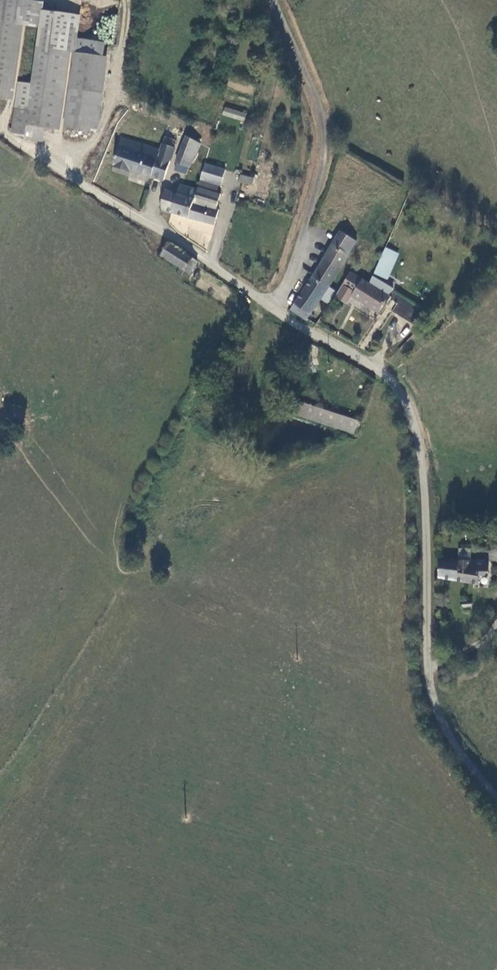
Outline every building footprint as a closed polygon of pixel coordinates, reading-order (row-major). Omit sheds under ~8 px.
[(33,106),(31,122),(50,124),(59,125),(68,47),(79,48),(106,51),(108,38),(81,35),(83,12),(45,7),(45,0),(0,0),(0,19),(20,21),(43,24),(40,43),(33,106)] [(20,21),(0,19),(0,95),(11,96),(20,21)] [(106,51),(79,48),(71,123),(97,126),(106,51)] [(30,137),(31,122),(33,106),(35,93),(29,92),(23,99),(22,104),(19,104),(16,128),(30,137)] [(244,121),(246,112),(224,107),(222,115),(244,121)] [(48,139),(50,124),(31,122),(30,137),(48,139)] [(194,165),(207,141),(193,134),(184,160),(194,165)] [(116,161),(168,177),(173,158),(177,146),(164,142),(162,148),(141,142),(123,137),(116,161)] [(232,173),(211,164),(206,179),(226,188),(232,173)] [(252,184),(252,177),(239,175),(238,183),(252,184)] [(204,187),(203,189),(185,183),(182,193),(177,211),(211,223),(217,226),(222,211),(220,210),(226,197),(204,187)] [(163,206),(177,211),(182,193),(169,189),(163,206)] [(318,268),(293,307),(309,318),(345,264),(359,236),(342,228),(335,241),(334,241),(328,253),(318,268)] [(157,241),(161,235),(154,231),(151,234),(150,238),(153,243),(157,241)] [(171,241),(163,252),(190,271),(198,260),(171,241)] [(383,311),(397,287),(388,281),(403,250),(391,244),(387,258),(377,275),(370,282),(352,271),(345,282),(358,289),(355,294),(383,311)] [(350,302),(355,294),(358,289),(345,282),(338,294),(350,302)] [(402,302),(428,319),(438,312),(408,292),(402,302)] [(303,411),(349,427),(356,429),(361,418),(307,400),(303,411)] [(440,576),(479,581),(480,573),(485,574),(490,572),(491,565),(487,564),(487,561),(458,557),(440,555),(440,576)] [(464,599),(464,609),(472,608),(472,598),(464,599)]
